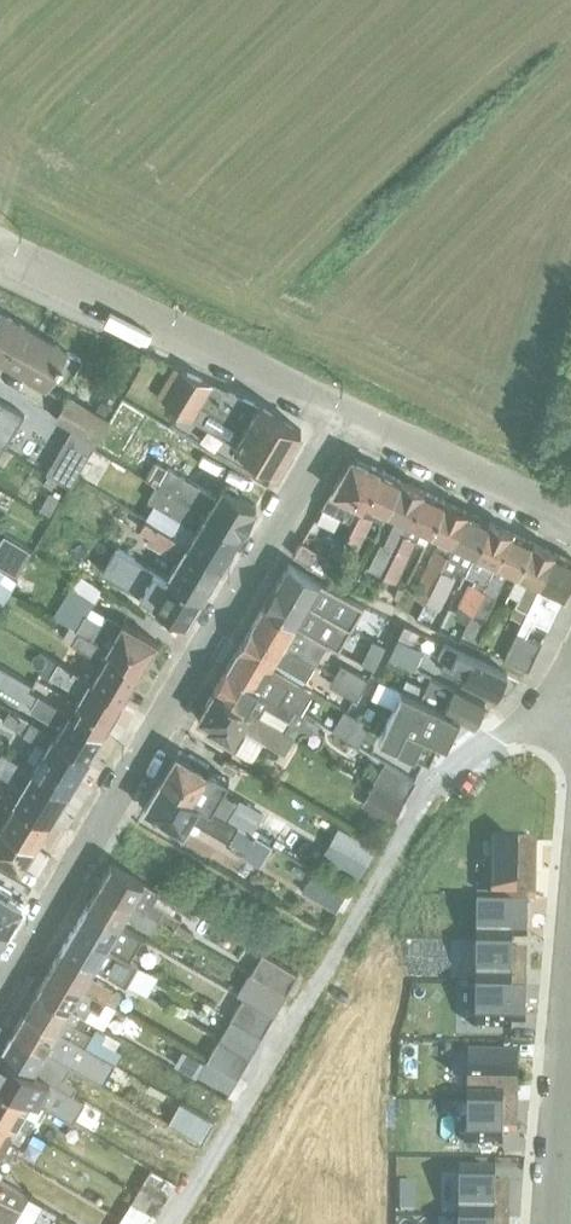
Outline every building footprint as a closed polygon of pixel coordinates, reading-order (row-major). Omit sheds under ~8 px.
[(0,314),(0,361),(46,388),(68,351),(1,312),(0,314)] [(167,404),(182,372),(174,367),(157,395),(164,400),(163,402),(167,404)] [(182,372),(167,404),(165,408),(187,420),(188,417),(236,442),(235,444),(278,470),(302,430),(259,405),(182,370),(182,372)] [(112,383),(97,408),(106,413),(111,405),(114,407),(125,390),(112,383)] [(69,394),(54,417),(73,428),(98,443),(112,419),(69,394)] [(5,448),(25,415),(0,400),(0,445),(5,448)] [(75,483),(98,443),(73,428),(50,469),(75,483)] [(362,506),(380,468),(353,455),(322,508),(350,524),(357,504),(362,506)] [(158,487),(239,535),(257,506),(239,495),(239,492),(239,489),(237,487),(234,486),(231,485),(227,486),(225,486),(223,485),(216,496),(169,468),(158,487)] [(380,468),(362,506),(345,544),(359,550),(374,517),(384,521),(388,511),(402,478),(380,468)] [(402,478),(388,511),(397,515),(384,541),(382,540),(369,568),(384,575),(425,489),(402,478)] [(147,519),(222,564),(239,535),(158,487),(149,501),(156,505),(147,519)] [(425,489),(384,575),(397,581),(417,539),(426,543),(432,531),(446,499),(425,489)] [(50,493),(41,510),(51,516),(61,499),(50,493)] [(446,499),(432,531),(440,536),(413,594),(426,600),(431,590),(469,510),(446,499)] [(469,510),(431,590),(446,598),(457,575),(453,573),(456,567),(466,572),(490,519),(469,510)] [(167,576),(202,598),(222,564),(147,519),(140,529),(150,535),(146,542),(177,559),(167,576)] [(490,519),(466,572),(475,576),(473,581),(471,580),(459,604),(461,605),(456,615),(469,621),(473,611),(512,530),(490,519)] [(0,538),(0,561),(18,572),(32,547),(5,530),(0,538)] [(512,530),(473,611),(486,617),(509,568),(518,573),(533,540),(512,530)] [(533,540),(518,573),(510,592),(520,596),(512,614),(523,619),(556,551),(533,540)] [(302,541),(294,556),(330,577),(336,561),(302,541)] [(523,619),(505,659),(529,669),(542,641),(526,634),(534,618),(549,625),(570,578),(570,558),(556,551),(523,619)] [(277,585),(352,629),(364,606),(346,596),(326,586),(289,564),(277,585)] [(4,603),(18,579),(0,568),(0,601),(4,603)] [(70,626),(143,669),(159,642),(123,621),(121,625),(92,607),(103,589),(80,575),(73,587),(72,586),(55,616),(70,626)] [(298,626),(328,644),(339,651),(352,629),(277,585),(265,606),(298,626)] [(431,590),(426,600),(442,607),(446,598),(431,590)] [(252,627),(316,664),(328,644),(298,626),(265,606),(252,627)] [(91,681),(124,700),(143,669),(70,626),(63,639),(104,662),(91,681)] [(240,648),(304,686),(316,664),(252,627),(240,648)] [(398,632),(389,651),(414,663),(423,644),(398,632)] [(373,641),(362,663),(376,669),(385,648),(373,641)] [(227,669),(301,712),(313,691),(304,686),(240,648),(227,669)] [(75,716),(104,734),(124,700),(91,681),(43,651),(34,666),(81,695),(77,702),(82,706),(75,716)] [(508,668),(474,651),(461,677),(496,694),(508,668)] [(335,675),(362,691),(364,692),(370,681),(341,665),(335,675)] [(215,690),(295,737),(299,729),(316,729),(319,723),(301,712),(227,669),(215,690)] [(380,673),(372,690),(388,698),(396,681),(380,673)] [(362,691),(335,675),(330,686),(356,699),(362,691)] [(486,698),(454,683),(443,707),(460,715),(475,722),(486,698)] [(443,707),(402,686),(379,740),(429,763),(439,740),(447,743),(460,715),(443,707)] [(295,737),(215,690),(199,717),(208,723),(205,727),(233,744),(234,742),(239,745),(235,751),(253,760),(264,740),(285,753),(295,737)] [(55,736),(90,757),(104,734),(75,716),(40,695),(30,711),(60,728),(55,736)] [(32,770),(69,793),(90,757),(55,736),(11,709),(3,722),(44,746),(36,759),(39,760),(32,770)] [(345,739),(356,717),(344,710),(332,731),(345,739)] [(356,717),(345,739),(358,746),(372,724),(357,716),(356,717)] [(51,822),(69,793),(32,770),(3,752),(0,757),(0,773),(23,786),(15,800),(51,822)] [(227,819),(228,820),(239,802),(222,792),(204,781),(209,772),(207,771),(177,754),(161,781),(227,819)] [(361,803),(396,816),(413,771),(378,758),(361,803)] [(204,781),(222,792),(229,780),(208,769),(207,771),(209,772),(204,781)] [(227,819),(161,781),(145,809),(185,832),(192,820),(247,853),(245,858),(261,868),(266,859),(272,862),(277,853),(271,850),(274,846),(270,844),(228,820),(227,819)] [(36,847),(51,822),(15,800),(0,791),(0,825),(36,847)] [(228,820),(270,844),(275,834),(259,825),(264,814),(240,800),(239,802),(228,820)] [(359,870),(373,842),(337,824),(323,853),(359,870)] [(0,825),(0,857),(22,871),(36,847),(0,825)] [(537,839),(493,837),(493,895),(477,894),(475,1026),(526,1028),(527,951),(514,950),(514,939),(527,941),(529,896),(536,896),(537,839)] [(100,885),(159,919),(192,939),(196,932),(180,922),(183,918),(174,913),(180,904),(112,864),(100,885)] [(339,902),(344,886),(307,875),(302,892),(339,902)] [(88,906),(121,925),(126,916),(151,931),(159,919),(100,885),(88,906)] [(7,931),(22,907),(0,894),(0,927),(7,931)] [(75,927),(131,959),(143,938),(121,925),(88,906),(75,927)] [(62,950),(95,968),(99,962),(104,965),(101,970),(127,985),(139,964),(131,959),(75,927),(62,950)] [(51,968),(117,1007),(123,995),(90,976),(95,968),(62,950),(51,968)] [(251,974),(287,995),(299,974),(264,953),(251,974)] [(38,989),(105,1029),(117,1007),(51,968),(38,989)] [(245,998),(275,1016),(287,995),(251,974),(249,973),(237,994),(245,998)] [(26,1010),(115,1062),(122,1051),(116,1047),(121,1038),(105,1029),(38,989),(26,1010)] [(233,1019),(262,1037),(275,1016),(245,998),(233,1019)] [(14,1031),(73,1066),(104,1083),(115,1062),(26,1010),(14,1031)] [(221,1040),(251,1057),(262,1037),(233,1019),(221,1040)] [(2,1052),(74,1094),(80,1084),(67,1076),(73,1066),(14,1031),(2,1052)] [(209,1061),(239,1079),(251,1057),(221,1040),(209,1060),(209,1061)] [(41,1103),(73,1122),(85,1101),(74,1094),(2,1052),(0,1054),(0,1079),(41,1103)] [(239,1079),(209,1061),(198,1055),(190,1069),(230,1093),(239,1079)] [(519,1055),(466,1055),(466,1143),(503,1144),(503,1131),(518,1131),(519,1055)] [(29,1129),(31,1130),(36,1120),(32,1118),(41,1103),(0,1079),(0,1112),(29,1129)] [(182,1100),(169,1122),(203,1142),(216,1121),(182,1100)] [(2,1148),(15,1155),(29,1129),(0,1112),(0,1152),(2,1148)] [(138,1191),(163,1205),(176,1182),(151,1168),(138,1191)] [(459,1172),(458,1223),(509,1223),(510,1184),(497,1184),(497,1172),(459,1172)] [(8,1223),(31,1223),(35,1216),(23,1209),(31,1197),(0,1179),(0,1220),(8,1223)] [(163,1205),(138,1191),(118,1223),(152,1223),(163,1205)]
